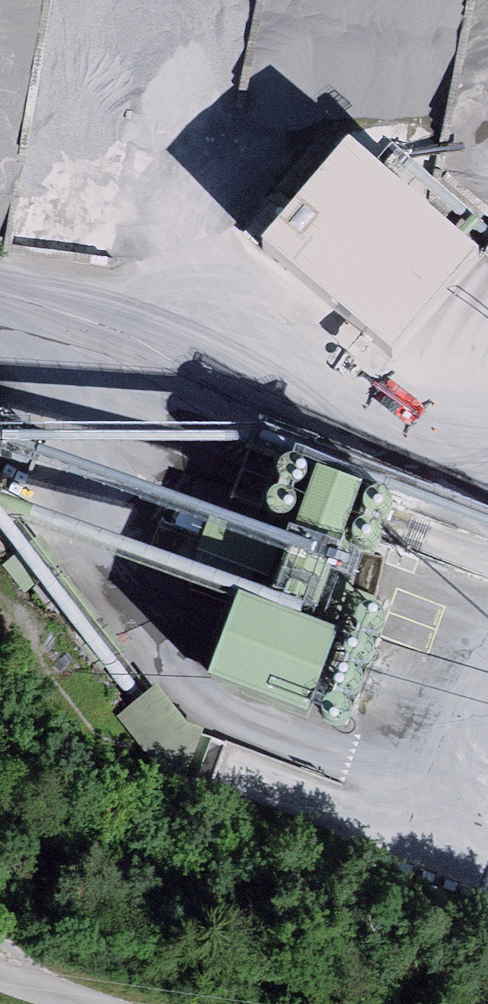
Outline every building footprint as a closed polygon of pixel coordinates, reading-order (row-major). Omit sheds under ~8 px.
[(485,256),(349,141),(260,246),(396,361),(485,256)] [(305,480),(306,474),(305,468),(302,464),(297,461),(291,460),(286,461),(281,464),(278,469),(277,475),(278,480),(281,485),(286,488),(292,489),(298,488),(302,485),(305,480)] [(363,486),(316,470),(271,600),(334,622),(347,584),(331,578),(363,486)] [(392,512),(393,506),(391,500),(388,495),(383,492),(377,491),(372,493),(367,496),(364,501),(363,506),(364,512),(367,517),(372,520),(378,521),(384,520),(388,516),(392,512)] [(295,513),(296,507),(294,501),(291,497),(286,494),(280,492),(275,494),(270,497),(267,502),(266,508),(267,513),(270,518),(275,521),(281,522),(287,521),(291,518),(295,513)] [(381,543),(382,537),(381,532),(377,527),(372,524),(367,523),(361,524),(356,527),(353,532),(352,538),(353,544),(357,548),(361,551),(367,552),(373,551),(378,548),(381,543)] [(106,627),(62,569),(36,589),(80,646),(106,627)] [(336,630),(237,596),(207,682),(307,716),(336,630)] [(382,625),(383,620),(382,615),(379,611),(375,608),(370,607),(365,608),(360,611),(357,615),(356,620),(357,625),(360,630),(365,632),(370,633),(375,632),(379,629),(382,625)] [(372,657),(373,652),(372,647),(369,642),(364,639),(359,638),(354,639),(350,642),(347,647),(346,652),(347,657),(350,661),(354,664),(359,665),(364,664),(369,661),(372,657)] [(361,688),(362,683),(361,678),(358,673),(354,670),(349,669),(344,670),(340,673),(337,677),(335,682),(336,687),(339,692),(343,695),(349,696),(354,695),(358,692),(361,688)] [(171,784),(184,774),(197,778),(210,741),(158,681),(114,718),(171,784)] [(353,720),(354,714),(353,709),(349,704),(344,700),(339,699),(333,701),(328,704),(325,709),(323,714),(325,720),(328,725),(333,728),(339,730),(344,728),(349,725),(353,720)]
